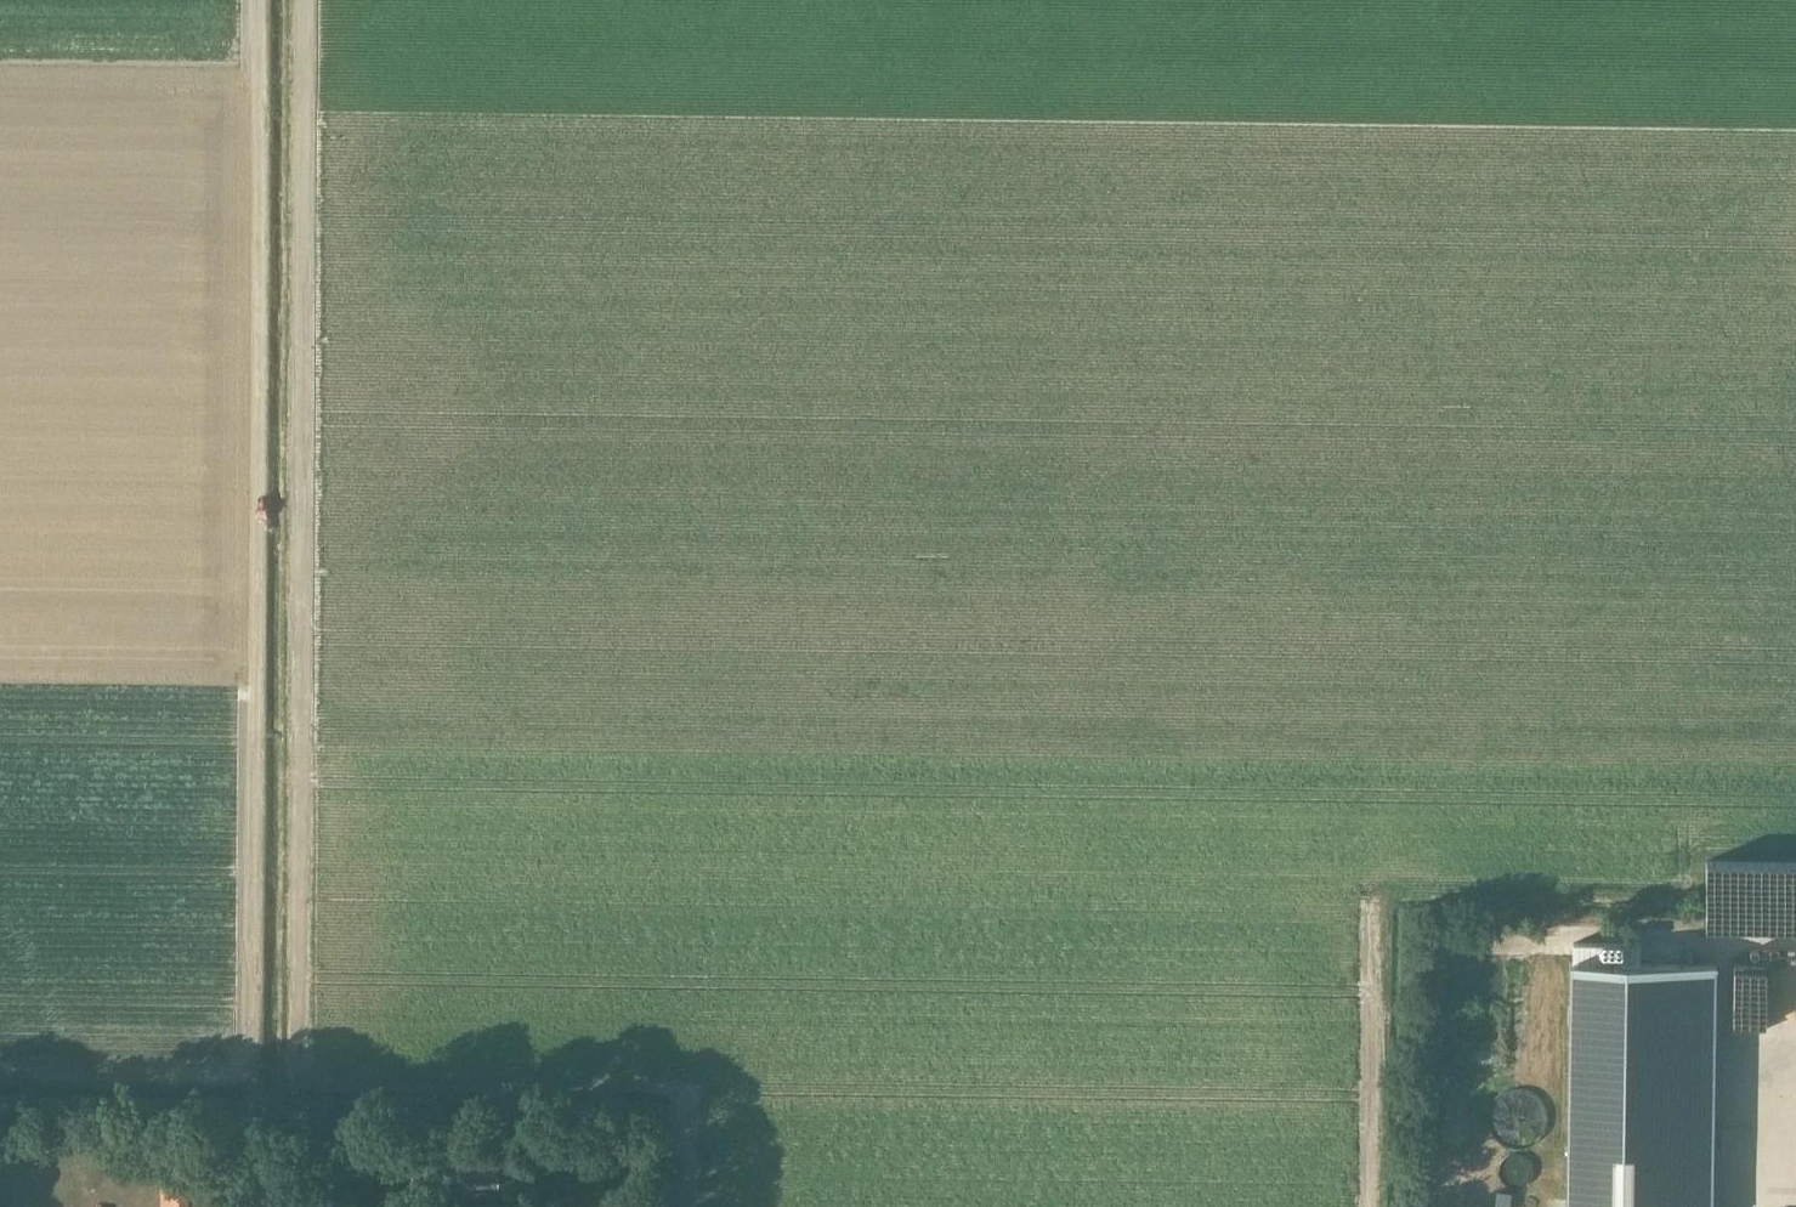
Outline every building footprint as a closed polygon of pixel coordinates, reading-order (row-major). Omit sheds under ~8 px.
[(1712,965),(1569,964),(1566,1206),(1710,1206),(1712,965)] [(496,1194),(497,1137),(414,1136),(414,1192),(496,1194)] [(189,1183),(161,1183),(161,1206),(189,1206),(189,1183)]
